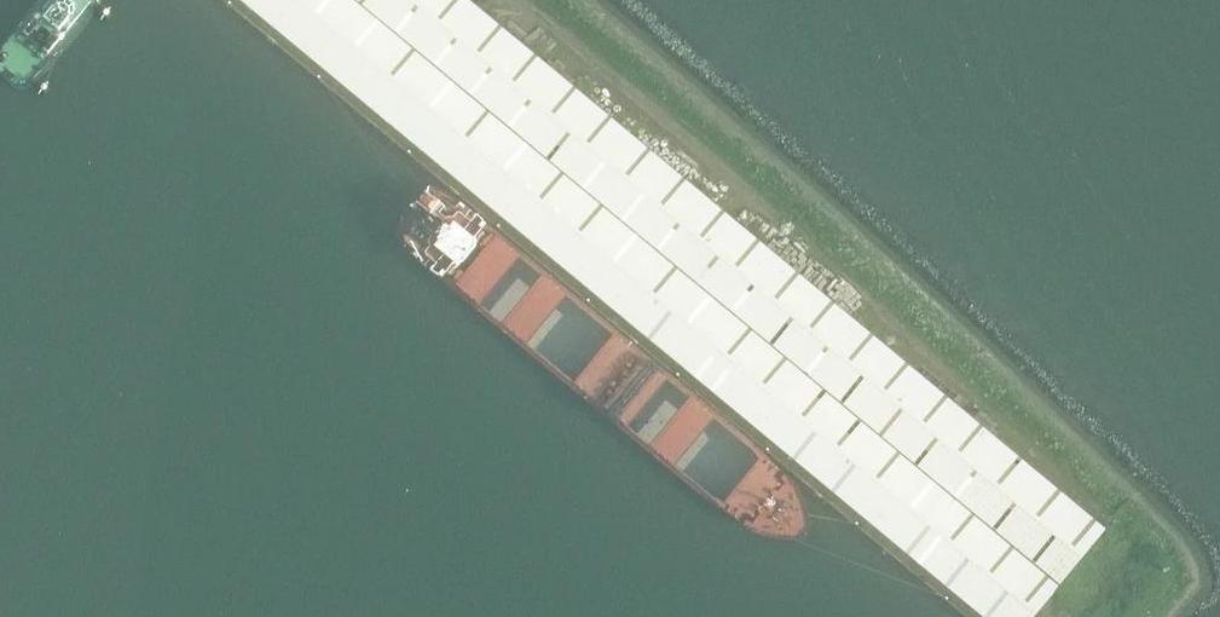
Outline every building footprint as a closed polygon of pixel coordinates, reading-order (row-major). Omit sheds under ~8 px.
[(982,616),(1034,616),(1106,531),(467,0),(239,0),(982,616)]
